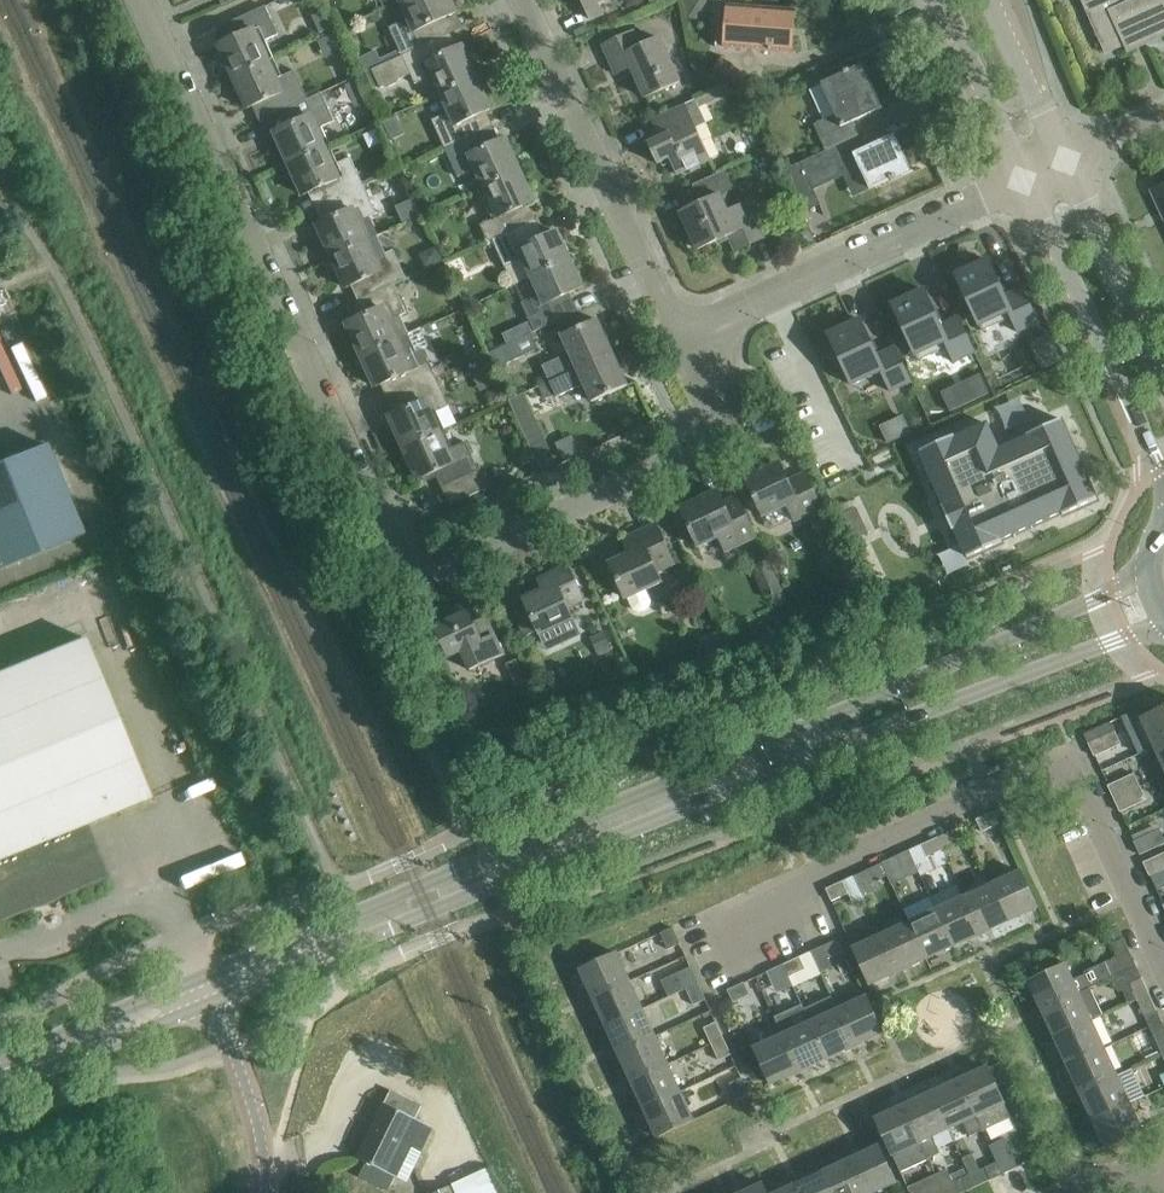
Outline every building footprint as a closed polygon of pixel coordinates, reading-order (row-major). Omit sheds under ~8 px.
[(360,59),(366,73),(438,40),(451,34),(451,33),(447,34),(440,20),(457,13),(456,11),(454,12),(449,0),(402,0),(400,1),(409,19),(390,27),(403,55),(382,64),(376,52),(360,59)] [(592,20),(606,13),(601,3),(607,0),(583,0),(592,20)] [(1125,9),(1121,0),(1084,0),(1107,52),(1143,36),(1146,43),(1163,35),(1163,0),(1146,0),(1125,9)] [(795,10),(771,8),(730,5),(729,28),(722,28),(720,47),(792,53),(795,10)] [(237,37),(219,45),(234,78),(270,61),(274,59),(265,41),(279,34),(266,6),(231,22),(237,37)] [(646,98),(668,88),(682,81),(662,37),(643,46),(636,30),(604,45),(617,74),(622,72),(620,69),(631,65),(646,98)] [(442,92),(477,77),(463,46),(444,54),(438,40),(366,73),(373,88),(379,85),(381,88),(385,86),(389,87),(397,83),(400,79),(412,74),(416,84),(435,75),(442,92)] [(268,117),(287,109),(310,98),(296,69),(278,78),(270,61),(234,78),(248,108),(261,102),(268,117)] [(829,80),(808,89),(822,120),(814,124),(827,151),(859,135),(859,134),(858,134),(852,122),(883,108),(863,64),(850,70),(849,69),(844,71),(845,72),(829,80)] [(446,148),(480,133),(473,117),(492,109),(477,77),(442,92),(451,112),(433,120),(446,148)] [(709,122),(701,106),(735,91),(726,86),(698,99),(697,98),(652,119),(661,137),(648,142),(659,164),(671,158),(678,174),(713,158),(699,127),(709,122)] [(294,123),(275,132),(289,163),(324,147),(330,144),(322,127),(335,121),(322,93),(310,98),(287,109),(294,123)] [(485,186),(520,170),(505,138),(487,147),(480,133),(446,148),(459,177),(478,169),(485,186)] [(812,186),(838,175),(859,165),(870,189),(891,179),(892,180),(896,178),(896,177),(911,169),(895,134),(865,148),(859,135),(827,151),(826,150),(801,162),(812,186)] [(324,204),(364,186),(351,157),(333,166),(324,147),(289,163),(304,195),(317,189),(324,204)] [(730,209),(723,194),(735,189),(726,169),(693,185),(701,203),(681,212),(698,250),(730,235),(737,250),(770,235),(753,199),(730,209)] [(520,170),(485,186),(499,216),(481,225),(488,242),(493,239),(530,222),(533,221),(533,220),(529,222),(522,207),(535,201),(520,170)] [(1152,191),(1160,209),(1162,208),(1163,211),(1163,185),(1152,191)] [(332,256),(367,240),(359,223),(378,214),(364,186),(324,204),(331,219),(318,225),(332,256)] [(534,276),(571,260),(557,231),(538,240),(530,222),(493,239),(506,267),(526,258),(534,276)] [(367,240),(332,256),(347,288),(365,279),(372,294),(407,279),(394,251),(387,254),(378,235),(367,240)] [(988,259),(956,274),(982,331),(999,324),(1012,318),(1018,332),(1040,322),(1023,287),(1005,296),(988,259)] [(536,331),(548,325),(579,311),(578,310),(572,313),(563,296),(583,287),(571,260),(534,276),(543,294),(523,303),(536,331)] [(409,334),(401,315),(408,312),(395,284),(372,294),(359,300),(366,315),(347,324),(362,355),(409,334)] [(925,288),(892,303),(919,361),(947,347),(954,362),(976,352),(960,317),(942,325),(925,288)] [(861,318),(828,334),(852,385),(881,372),(891,391),(912,381),(896,347),(878,355),(861,318)] [(550,381),(613,353),(598,319),(563,335),(571,353),(543,366),(550,381)] [(495,368),(539,348),(532,333),(488,353),(495,368)] [(423,347),(416,350),(409,334),(362,355),(376,387),(395,378),(402,394),(437,377),(446,373),(442,364),(433,368),(423,347)] [(546,399),(556,394),(557,397),(585,384),(593,401),(628,385),(613,353),(550,381),(539,386),(546,399)] [(437,377),(402,394),(408,408),(390,416),(404,448),(440,432),(446,429),(437,411),(450,405),(437,377)] [(983,378),(973,382),(980,398),(990,393),(983,378)] [(546,439),(536,417),(525,392),(509,400),(520,424),(530,446),(546,439)] [(955,435),(920,450),(944,504),(942,505),(953,530),(955,529),(968,557),(1002,541),(1001,539),(1062,512),(1063,514),(1098,499),(1061,418),(1027,433),(1028,436),(999,449),(987,423),(956,437),(955,435)] [(488,488),(477,466),(466,441),(448,450),(440,432),(404,448),(419,480),(437,471),(452,503),(450,504),(450,505),(488,488)] [(83,533),(45,442),(0,460),(0,567),(83,533)] [(807,472),(806,473),(789,480),(781,462),(746,478),(763,517),(787,506),(795,521),(823,508),(807,472)] [(758,537),(749,517),(738,495),(724,502),(719,490),(680,508),(699,547),(720,538),(726,552),(758,537)] [(857,507),(842,514),(848,527),(863,520),(857,507)] [(676,564),(667,546),(657,524),(624,539),(630,554),(610,563),(620,585),(627,599),(628,598),(633,610),(638,612),(644,612),(648,610),(651,606),(652,601),(647,589),(662,582),(658,573),(676,564)] [(789,603),(769,559),(751,567),(765,598),(772,595),(777,608),(789,603)] [(583,599),(578,587),(568,565),(551,573),(553,577),(540,583),(543,589),(524,597),(524,599),(510,606),(525,637),(539,630),(540,633),(573,618),(568,606),(583,599)] [(695,575),(682,581),(691,602),(705,595),(695,575)] [(504,654),(487,617),(485,618),(495,637),(483,643),(465,604),(450,611),(453,618),(435,626),(450,657),(462,651),(471,670),(504,654)] [(603,631),(590,638),(600,657),(613,650),(603,631)] [(0,672),(0,918),(104,875),(84,826),(152,798),(86,637),(64,646),(0,672)] [(1163,742),(1163,708),(1142,718),(1155,746),(1163,742)] [(1089,743),(1115,730),(1111,722),(1085,734),(1089,743)] [(1089,743),(1095,756),(1121,744),(1115,730),(1089,743)] [(1155,746),(1163,766),(1163,742),(1155,746)] [(1115,798),(1141,786),(1135,773),(1108,785),(1115,798)] [(1115,798),(1121,812),(1147,799),(1141,786),(1115,798)] [(983,831),(999,824),(994,812),(977,819),(983,831)] [(1163,844),(1163,837),(1160,829),(1134,841),(1140,854),(1163,844)] [(938,837),(943,849),(960,842),(954,830),(938,837)] [(938,837),(910,850),(922,875),(933,870),(927,857),(943,849),(938,837)] [(1150,876),(1163,869),(1163,853),(1144,862),(1150,876)] [(899,855),(882,863),(888,875),(904,867),(899,855)] [(874,882),(888,875),(882,863),(869,869),(874,882)] [(992,883),(1010,921),(1038,908),(1021,870),(992,883)] [(827,889),(832,901),(849,893),(843,881),(827,889)] [(982,933),(1010,921),(992,883),(965,896),(982,933)] [(954,946),(982,933),(965,896),(937,909),(954,946)] [(927,959),(954,946),(937,909),(910,922),(927,959)] [(899,972),(927,959),(910,922),(882,934),(899,972)] [(669,949),(681,943),(673,927),(661,933),(669,949)] [(871,985),(899,972),(882,934),(854,947),(871,985)] [(845,950),(840,938),(823,946),(829,958),(845,950)] [(1124,938),(1112,943),(1118,956),(1119,959),(1131,954),(1124,938)] [(1112,943),(1066,964),(1074,980),(1086,974),(1084,971),(1118,956),(1112,943)] [(594,998),(631,981),(618,952),(581,970),(594,998)] [(784,964),(790,976),(806,969),(800,957),(784,964)] [(1066,964),(1029,981),(1042,1009),(1091,987),(1113,977),(1106,962),(1084,971),(1086,974),(1074,980),(1066,964)] [(773,984),(790,976),(784,964),(768,971),(773,984)] [(687,988),(699,983),(691,967),(679,972),(687,988)] [(1142,977),(1130,983),(1137,999),(1150,993),(1142,977)] [(606,1025),(643,1008),(631,981),(594,998),(606,1025)] [(728,990),(732,999),(734,1002),(750,994),(745,982),(728,990)] [(694,1005),(706,999),(699,983),(687,988),(694,1005)] [(1091,987),(1042,1009),(1055,1037),(1092,1020),(1104,1015),(1091,987)] [(1145,1016),(1157,1010),(1150,993),(1137,999),(1145,1016)] [(855,1046),(838,1009),(832,996),(805,1009),(811,1022),(828,1059),(855,1046)] [(855,1046),(884,1033),(866,996),(838,1009),(855,1046)] [(619,1053),(656,1036),(643,1008),(606,1025),(619,1053)] [(1068,1065),(1105,1048),(1092,1020),(1055,1037),(1068,1065)] [(712,1044),(724,1038),(717,1022),(705,1027),(712,1044)] [(800,1071),(828,1059),(811,1022),(783,1034),(800,1071)] [(772,1085),(800,1071),(783,1034),(755,1047),(772,1085)] [(1163,1054),(1163,1034),(1156,1038),(1163,1054)] [(632,1081),(669,1064),(656,1036),(619,1053),(632,1081)] [(720,1060),(732,1054),(724,1038),(712,1044),(720,1060)] [(1081,1092),(1118,1075),(1105,1048),(1068,1065),(1081,1092)] [(644,1108),(682,1091),(669,1064),(632,1081),(644,1108)] [(983,1130),(983,1129),(1011,1117),(988,1066),(960,1079),(983,1130)] [(1093,1120),(1131,1103),(1118,1075),(1081,1092),(1093,1120)] [(738,1100),(750,1094),(742,1078),(730,1083),(738,1100)] [(971,1136),(983,1130),(960,1079),(932,1092),(949,1129),(964,1122),(971,1136)] [(423,1164),(417,1161),(433,1128),(416,1119),(422,1105),(392,1090),(359,1157),(400,1177),(401,1174),(409,1178),(414,1168),(420,1171),(423,1164)] [(657,1137),(695,1120),(682,1091),(644,1108),(657,1137)] [(922,1142),(949,1129),(932,1092),(904,1105),(922,1142)] [(1106,1148),(1144,1131),(1131,1103),(1093,1120),(1106,1148)] [(904,1105),(876,1118),(901,1172),(930,1159),(922,1142),(904,1105)] [(1003,1174),(1019,1166),(1006,1138),(990,1145),(998,1162),(1003,1174)] [(897,1182),(879,1145),(851,1158),(867,1192),(874,1192),(897,1182)] [(851,1158),(824,1171),(834,1192),(867,1192),(851,1158)] [(976,1187),(1003,1174),(998,1162),(970,1175),(976,1187)] [(824,1171),(796,1184),(800,1192),(834,1192),(824,1171)] [(976,1187),(970,1175),(954,1182),(959,1192),(962,1192),(976,1187)] [(763,1183),(741,1192),(767,1192),(763,1183)] [(454,1184),(435,1192),(457,1192),(454,1184)] [(796,1184),(777,1192),(800,1192),(796,1184)]
